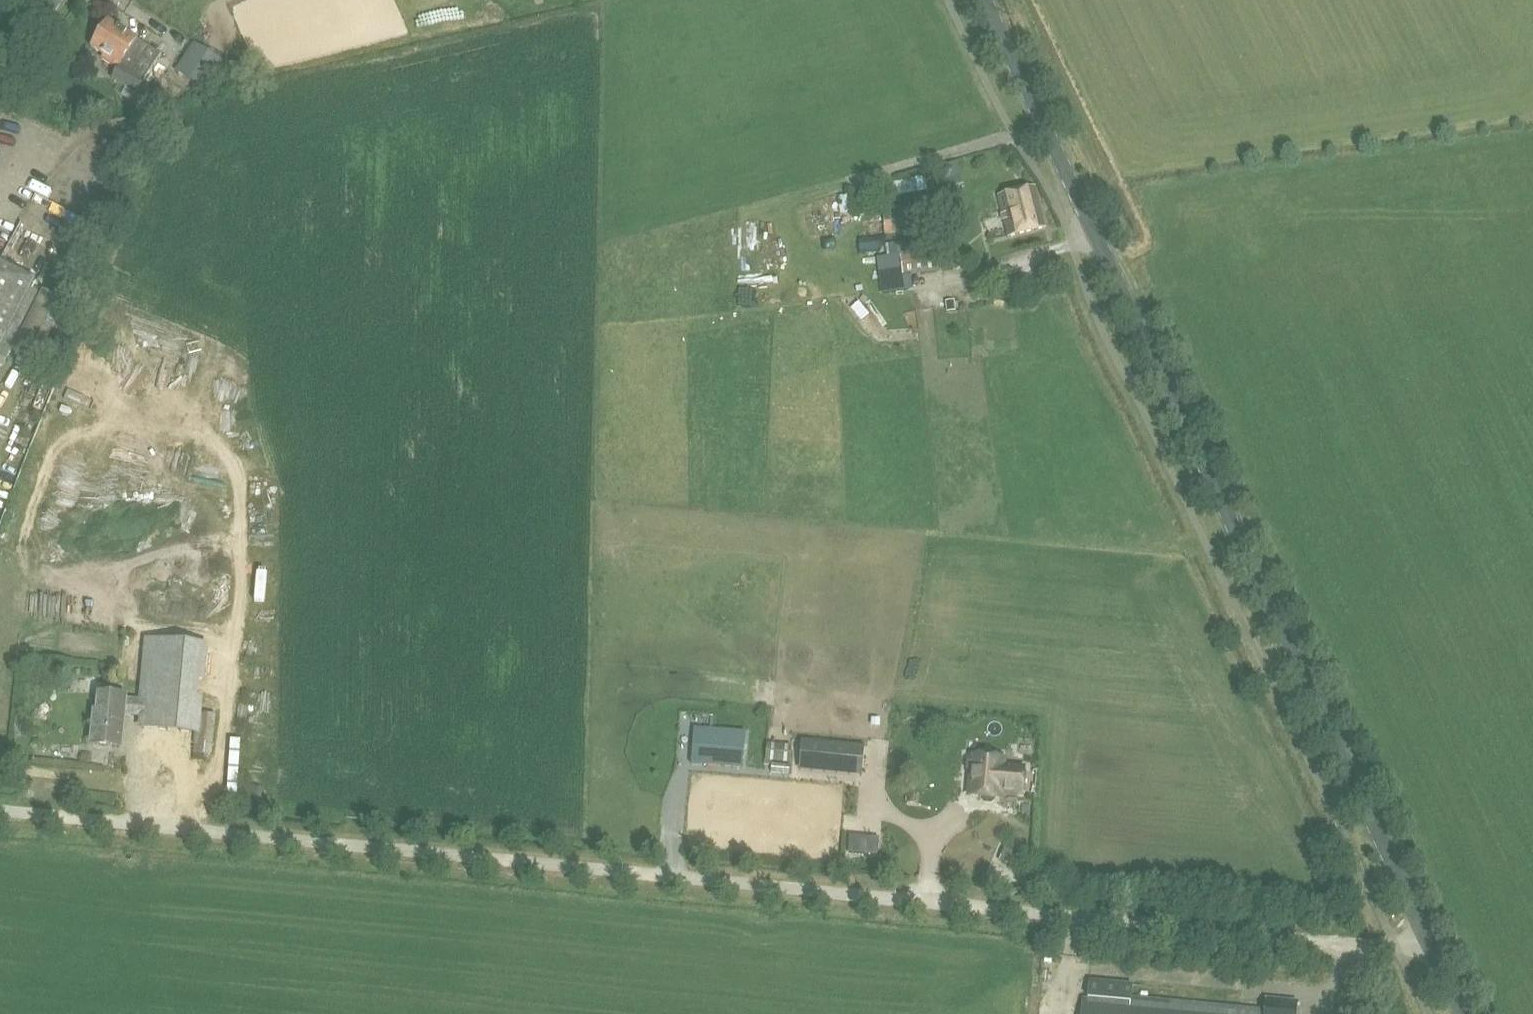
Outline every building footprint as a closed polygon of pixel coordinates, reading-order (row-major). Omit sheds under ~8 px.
[(108,21),(90,47),(103,56),(101,59),(117,69),(111,78),(126,88),(121,96),(130,102),(160,55),(108,21)] [(205,91),(216,75),(224,64),(194,44),(176,71),(205,91)] [(152,91),(141,85),(136,94),(147,100),(152,91)] [(962,176),(957,162),(944,165),(947,175),(944,178),(933,190),(943,199),(954,187),(952,179),(962,176)] [(1037,187),(999,195),(1008,236),(1046,228),(1037,187)] [(853,192),(857,213),(877,209),(873,188),(853,192)] [(919,204),(883,208),(885,234),(921,230),(919,204)] [(0,236),(0,255),(4,257),(12,241),(0,235),(0,236)] [(929,239),(891,244),(892,254),(878,257),(882,291),(913,288),(911,276),(939,272),(936,248),(930,249),(929,239)] [(0,260),(0,350),(35,277),(0,260)] [(749,294),(764,294),(764,279),(748,279),(749,294)] [(945,301),(947,313),(957,312),(955,299),(945,301)] [(876,301),(860,307),(870,333),(886,327),(876,301)] [(18,371),(21,355),(5,352),(2,369),(18,371)] [(2,401),(10,387),(2,382),(0,385),(0,400),(2,401)] [(207,646),(147,641),(142,701),(140,718),(140,728),(196,734),(200,734),(202,713),(203,700),(198,699),(200,680),(204,681),(207,646)] [(124,717),(140,718),(142,701),(126,699),(126,696),(99,694),(95,743),(122,745),(124,717)] [(202,713),(200,734),(196,734),(194,758),(203,759),(204,752),(213,753),(217,715),(202,713)] [(691,766),(742,770),(746,732),(694,728),(691,766)] [(864,746),(802,740),(799,770),(861,776),(864,746)] [(226,741),(220,779),(235,782),(242,744),(226,741)] [(973,756),(973,758),(969,761),(969,768),(972,772),(969,796),(981,797),(981,800),(984,803),(992,804),(995,801),(995,799),(1000,799),(1001,792),(1022,794),(1024,768),(1003,766),(1004,759),(973,756)] [(771,764),(770,772),(789,774),(790,766),(771,764)] [(1295,1001),(1266,998),(1264,1013),(1294,1013),(1295,1001)] [(1085,999),(1083,1013),(1254,1013),(1085,999)]
